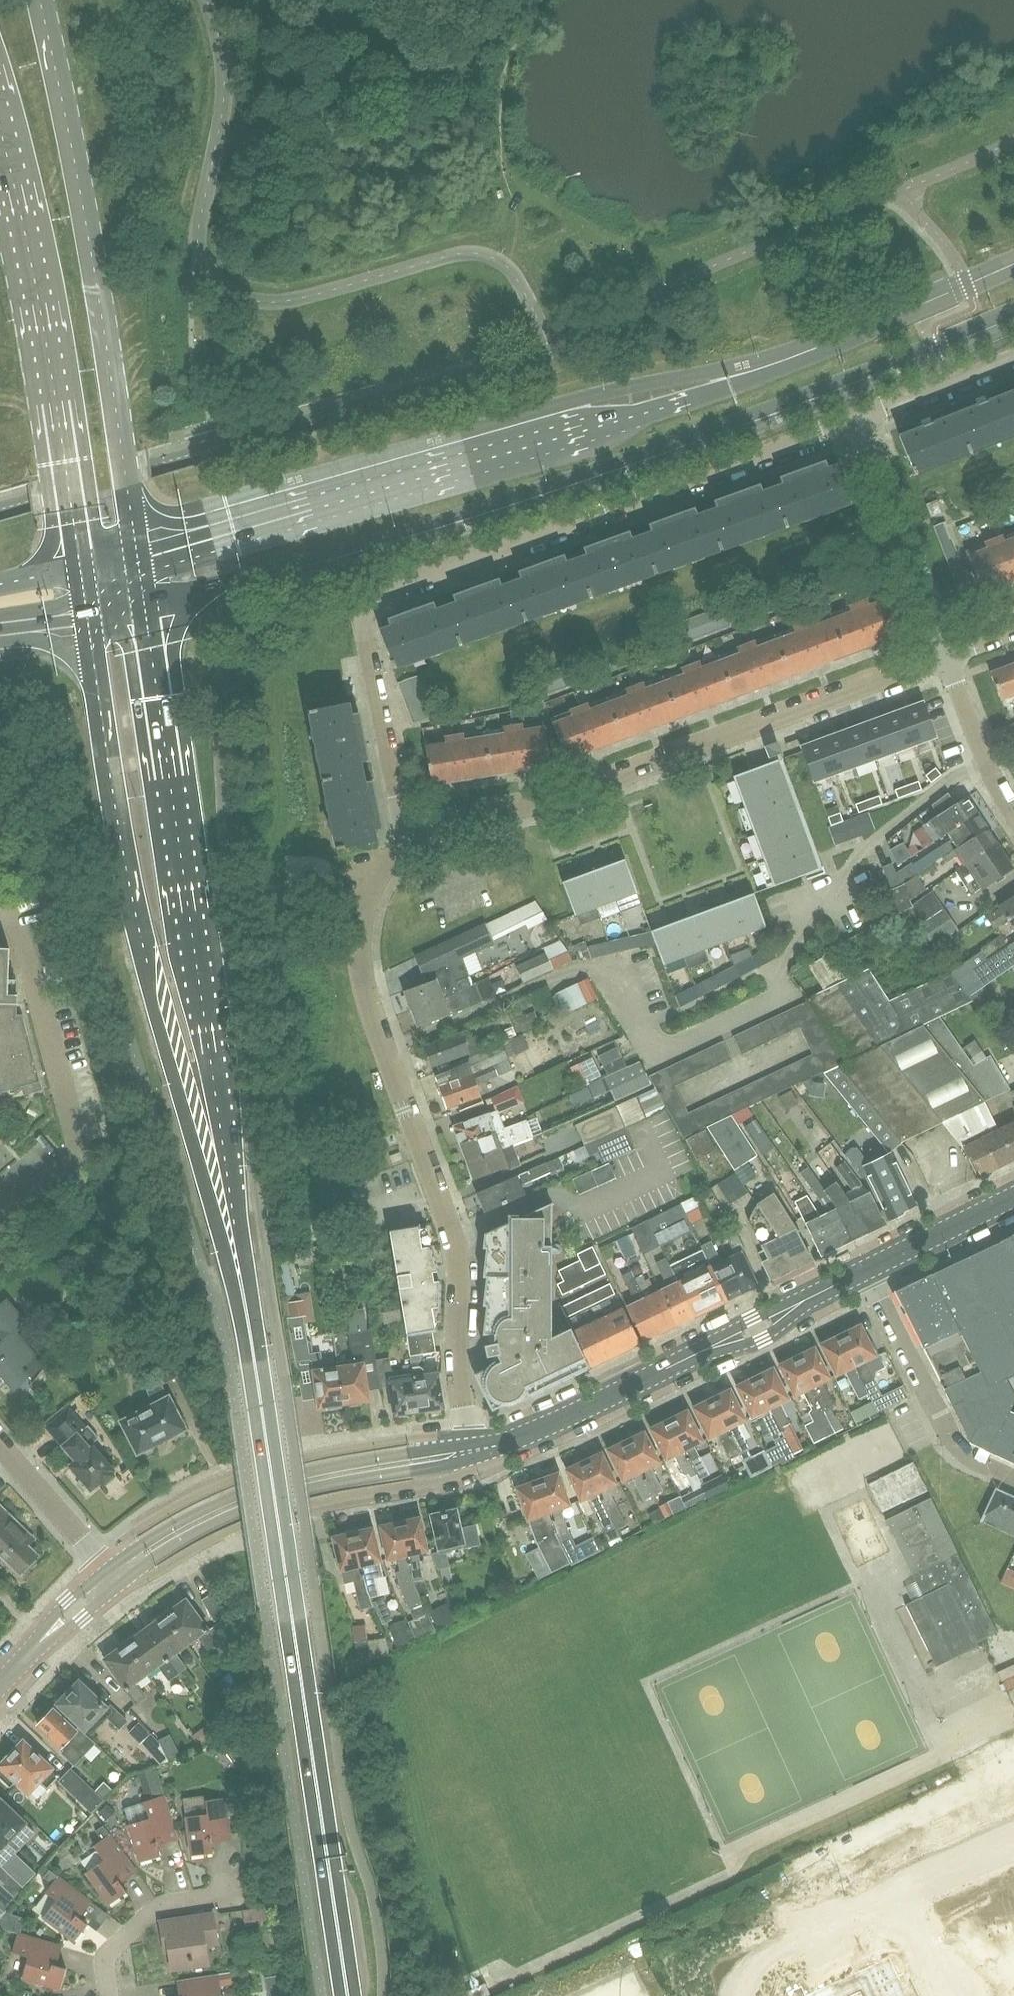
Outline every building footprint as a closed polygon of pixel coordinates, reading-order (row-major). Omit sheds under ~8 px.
[(1013,436),(1013,403),(1010,393),(955,414),(971,454),(1013,436)] [(955,414),(909,433),(901,436),(913,468),(912,469),(915,476),(971,454),(955,414)] [(782,485),(773,488),(786,527),(853,503),(851,495),(850,496),(839,464),(828,468),(826,460),(814,465),(816,470),(793,478),(791,473),(779,477),(782,485)] [(721,550),(786,527),(773,488),(763,492),(760,484),(749,488),(750,493),(728,501),(726,496),(714,501),(717,508),(707,512),(721,550)] [(932,518),(943,514),(938,500),(927,505),(932,518)] [(651,532),(642,535),(656,574),(721,550),(707,512),(698,515),(695,508),(683,512),(685,517),(662,525),(661,520),(649,524),(651,532)] [(946,523),(936,527),(960,590),(970,586),(946,523)] [(586,556),(577,559),(590,597),(656,574),(642,535),(633,539),(630,531),(618,535),(620,540),(597,548),(595,544),(583,548),(586,556)] [(1006,543),(1004,537),(994,540),(1010,582),(1011,582),(1010,579),(1013,578),(1013,540),(1006,543)] [(1010,582),(994,540),(985,544),(988,550),(969,557),(982,593),(998,586),(998,587),(999,586),(998,584),(1009,580),(1010,582)] [(511,583),(525,621),(590,597),(577,559),(567,562),(565,555),(553,559),(554,564),(532,572),(530,567),(518,572),(521,579),(511,583)] [(456,603),(446,606),(460,644),(525,621),(511,583),(502,586),(499,578),(487,583),(489,587),(466,596),(465,591),(453,595),(456,603)] [(902,635),(889,599),(869,606),(867,601),(858,604),(874,646),(874,644),(884,640),(885,642),(886,641),(902,635)] [(390,626),(380,630),(392,662),(391,662),(393,668),(460,644),(446,606),(437,610),(434,602),(422,606),(424,611),(401,619),(399,615),(388,619),(390,626)] [(874,646),(858,604),(849,607),(851,613),(833,620),(846,656),(861,651),(863,650),(862,648),(872,644),(873,646),(874,646)] [(684,622),(691,640),(730,625),(724,607),(684,622)] [(831,662),(846,656),(833,620),(813,627),(811,621),(802,625),(818,667),(819,667),(818,664),(829,660),(830,663),(831,662)] [(818,667),(802,625),(793,628),(795,634),(777,641),(790,677),(806,671),(806,672),(807,671),(806,669),(817,665),(818,667)] [(790,677),(777,641),(758,648),(755,642),(747,646),(762,688),(763,687),(762,685),(773,681),(774,683),(775,683),(790,677)] [(762,688),(747,646),(737,649),(739,655),(721,662),(734,698),(750,692),(751,692),(750,690),(761,686),(762,688)] [(734,698),(721,662),(702,669),(699,663),(691,667),(706,709),(706,706),(716,702),(717,705),(718,704),(734,698)] [(536,678),(542,696),(582,681),(575,663),(536,678)] [(1013,665),(991,673),(1001,700),(1013,695),(1013,665)] [(706,709),(691,667),(681,670),(683,676),(665,683),(678,719),(693,713),(693,714),(695,713),(694,711),(704,707),(705,709),(706,709)] [(413,724),(421,721),(432,717),(418,677),(399,684),(413,724)] [(663,725),(678,719),(665,683),(646,690),(644,684),(635,688),(650,730),(651,729),(650,727),(661,723),(662,725),(663,725)] [(650,730),(635,688),(625,691),(627,697),(609,704),(622,740),(638,734),(639,734),(638,732),(649,728),(650,730)] [(922,703),(902,711),(914,744),(935,737),(922,703)] [(322,781),(363,773),(361,763),(368,762),(366,750),(361,751),(356,728),(361,726),(359,714),(351,716),(349,704),(308,712),(322,781)] [(622,740),(609,704),(590,711),(588,705),(579,708),(594,751),(595,750),(594,748),(605,744),(606,746),(607,746),(622,740)] [(594,751),(579,708),(569,712),(571,717),(553,724),(566,761),(582,755),(583,755),(583,752),(593,748),(594,751)] [(894,751),(914,744),(902,711),(882,718),(894,751)] [(875,759),(894,751),(882,718),(862,725),(875,759)] [(533,769),(550,766),(544,727),(523,730),(522,725),(513,727),(521,771),(521,769),(532,767),(532,769),(533,769)] [(875,759),(862,725),(843,732),(855,766),(875,759)] [(521,771),(513,727),(503,728),(504,734),(485,737),(491,776),(507,773),(508,773),(508,771),(519,769),(520,771),(521,771)] [(855,766),(843,732),(823,740),(835,773),(855,766)] [(491,776),(485,737),(465,740),(464,735),(454,736),(461,781),(462,781),(462,778),(473,776),(474,779),(475,779),(475,778),(491,776)] [(446,743),(425,747),(432,786),(449,783),(450,783),(449,780),(461,778),(461,781),(454,736),(445,738),(446,743)] [(823,740),(802,747),(804,751),(815,781),(835,773),(823,740)] [(765,747),(769,759),(781,754),(777,743),(765,747)] [(756,859),(762,856),(765,862),(759,864),(766,886),(772,883),(774,887),(818,871),(778,761),(733,777),(735,781),(729,783),(736,805),(742,802),(745,808),(738,810),(747,832),(752,829),(755,835),(748,838),(756,859)] [(931,783),(941,775),(936,768),(926,776),(931,783)] [(363,773),(322,781),(336,850),(377,842),(375,831),(382,830),(379,818),(375,819),(370,795),(375,794),(372,782),(365,783),(363,773)] [(919,781),(907,786),(910,794),(922,790),(919,781)] [(898,798),(910,794),(907,786),(895,790),(898,798)] [(871,809),(882,804),(879,796),(867,800),(871,809)] [(941,838),(947,834),(978,814),(966,796),(923,824),(935,842),(941,838)] [(867,800),(856,804),(859,813),(871,809),(867,800)] [(831,826),(843,822),(840,813),(828,817),(831,826)] [(876,831),(869,814),(832,828),(828,829),(835,846),(876,831)] [(978,814),(947,834),(951,839),(938,848),(944,857),(957,848),(987,828),(978,814)] [(967,863),(997,844),(987,828),(957,848),(944,857),(947,862),(957,855),(963,865),(967,863)] [(899,865),(913,857),(908,850),(904,843),(891,850),(899,865)] [(972,894),(1012,867),(997,844),(967,863),(963,865),(956,870),(972,894)] [(616,901),(637,893),(625,860),(604,868),(616,901)] [(912,862),(897,872),(893,862),(883,866),(892,888),(901,884),(919,872),(912,862)] [(596,908),(616,901),(604,868),(583,875),(596,908)] [(583,875),(563,883),(575,916),(596,908),(583,875)] [(911,900),(927,891),(917,876),(905,884),(902,886),(909,901),(911,900)] [(911,900),(909,901),(902,886),(905,884),(882,893),(892,918),(911,909),(914,907),(913,905),(911,900)] [(933,891),(913,905),(914,907),(911,909),(919,924),(934,946),(959,930),(943,907),(933,891)] [(754,894),(733,902),(745,935),(766,927),(754,894)] [(1000,908),(1001,909),(988,918),(994,927),(1001,923),(1002,924),(1009,920),(1013,928),(1013,899),(1000,908)] [(725,942),(745,935),(733,902),(713,909),(725,942)] [(713,909),(692,917),(704,950),(725,942),(713,909)] [(692,917),(672,924),(684,958),(704,950),(692,917)] [(651,932),(652,933),(656,944),(663,965),(684,958),(672,924),(651,932)] [(427,983),(404,991),(411,1009),(456,993),(473,985),(470,977),(469,976),(462,957),(476,951),(494,943),(491,936),(487,927),(486,925),(418,957),(423,971),(427,983)] [(591,959),(656,944),(652,933),(587,949),(591,959)] [(552,970),(572,961),(568,952),(559,941),(543,949),(545,954),(516,967),(524,983),(552,970)] [(808,999),(809,1001),(832,1038),(847,1062),(840,1065),(824,1073),(889,1152),(869,1162),(864,1165),(856,1169),(864,1179),(870,1176),(884,1206),(882,1207),(889,1221),(904,1214),(905,1210),(917,1204),(891,1150),(901,1143),(902,1142),(944,1123),(945,1122),(955,1117),(961,1114),(976,1106),(985,1102),(1003,1093),(1010,1090),(1010,1089),(991,1055),(987,1058),(974,1064),(963,1049),(941,1017),(974,1000),(970,995),(985,985),(986,984),(1013,966),(1013,942),(1007,947),(986,960),(981,952),(952,971),(890,1001),(869,969),(850,978),(825,991),(808,999)] [(2,1091),(0,1092),(0,1093),(22,1087),(24,1096),(43,1091),(23,1015),(17,1015),(18,995),(8,995),(10,948),(0,948),(0,1083),(2,1091)] [(778,958),(774,948),(675,998),(679,1008),(778,958)] [(456,993),(411,1009),(418,1028),(419,1027),(448,1016),(483,1002),(476,984),(473,986),(473,985),(456,993)] [(565,1013),(586,1003),(577,984),(556,994),(565,1013)] [(550,994),(535,1000),(540,1012),(555,1005),(550,994)] [(819,1018),(808,1001),(798,1006),(807,1024),(819,1018)] [(798,1006),(789,1010),(798,1028),(801,1027),(807,1024),(798,1006)] [(780,1015),(788,1033),(798,1028),(789,1010),(780,1015)] [(780,1015),(770,1019),(779,1037),(788,1033),(780,1015)] [(801,1027),(805,1036),(824,1027),(819,1018),(807,1024),(801,1027)] [(770,1019),(761,1024),(770,1042),(779,1037),(770,1019)] [(761,1024),(752,1028),(761,1046),(770,1042),(761,1024)] [(809,1045),(830,1036),(824,1027),(805,1036),(809,1045)] [(742,1033),(751,1051),(761,1046),(752,1028),(742,1033)] [(468,1059),(502,1044),(497,1033),(479,1041),(477,1036),(465,1040),(463,1033),(425,1046),(433,1067),(467,1055),(468,1059)] [(751,1051),(742,1033),(733,1037),(742,1056),(751,1051)] [(523,1035),(502,1044),(468,1059),(436,1073),(435,1073),(439,1086),(447,1109),(448,1109),(448,1108),(482,1096),(478,1085),(514,1070),(509,1059),(530,1050),(523,1035)] [(809,1045),(814,1055),(835,1044),(831,1038),(830,1036),(809,1045)] [(975,1040),(963,1049),(974,1064),(987,1058),(975,1040)] [(715,1046),(724,1064),(733,1060),(724,1041),(715,1046)] [(814,1055),(822,1073),(845,1062),(835,1044),(814,1055)] [(706,1050),(715,1068),(724,1064),(715,1046),(706,1050)] [(607,1075),(627,1067),(618,1048),(599,1057),(607,1075)] [(697,1054),(705,1073),(715,1068),(706,1050),(697,1054)] [(687,1059),(696,1077),(705,1073),(697,1054),(687,1059)] [(814,1055),(805,1059),(813,1077),(822,1073),(814,1055)] [(601,1076),(593,1058),(572,1068),(581,1088),(589,1084),(588,1082),(601,1076)] [(687,1081),(696,1077),(687,1059),(678,1063),(687,1081)] [(796,1063),(805,1081),(813,1077),(805,1059),(796,1063)] [(642,1061),(640,1062),(587,1086),(593,1099),(611,1091),(616,1102),(653,1085),(642,1061)] [(678,1086),(687,1081),(678,1063),(669,1067),(678,1086)] [(796,1063),(787,1067),(796,1085),(805,1081),(796,1063)] [(668,1090),(677,1086),(678,1086),(669,1067),(660,1072),(668,1090)] [(778,1071),(787,1089),(796,1085),(787,1067),(778,1071)] [(787,1089),(778,1071),(769,1075),(778,1094),(787,1089)] [(668,1090),(660,1072),(649,1077),(659,1094),(668,1090)] [(778,1094),(769,1075),(761,1080),(769,1098),(778,1094)] [(761,1080),(752,1084),(760,1102),(769,1098),(761,1080)] [(826,1084),(812,1082),(810,1094),(810,1097),(824,1099),(826,1084)] [(760,1102),(752,1084),(743,1088),(752,1106),(760,1102)] [(664,1103),(682,1095),(677,1086),(668,1090),(659,1094),(664,1103)] [(752,1106),(743,1088),(734,1092),(743,1110),(752,1106)] [(725,1096),(734,1114),(743,1110),(734,1092),(725,1096)] [(686,1104),(682,1095),(664,1103),(669,1112),(686,1104)] [(576,1126),(585,1146),(627,1127),(660,1111),(653,1096),(639,1102),(637,1097),(616,1108),(576,1126)] [(734,1114),(725,1096),(717,1100),(725,1119),(734,1114)] [(717,1100),(708,1105),(716,1123),(725,1119),(717,1100)] [(976,1106),(993,1133),(999,1145),(1005,1142),(1013,1160),(1013,1122),(999,1130),(985,1102),(976,1106)] [(686,1104),(669,1112),(674,1120),(690,1113),(686,1104)] [(716,1123),(708,1105),(699,1109),(707,1127),(716,1123)] [(961,1114),(955,1117),(970,1144),(965,1147),(963,1147),(973,1166),(977,1164),(982,1175),(998,1168),(1013,1160),(1005,1142),(999,1145),(993,1133),(976,1106),(961,1114)] [(690,1113),(699,1131),(707,1127),(699,1109),(690,1113)] [(498,1110),(467,1122),(454,1126),(461,1145),(496,1131),(504,1128),(498,1110)] [(690,1113),(674,1120),(684,1138),(699,1131),(690,1113)] [(732,1116),(708,1127),(734,1169),(758,1155),(732,1116)] [(760,1146),(773,1139),(763,1119),(750,1126),(760,1146)] [(461,1145),(467,1162),(511,1146),(533,1136),(527,1120),(504,1128),(496,1131),(461,1145)] [(589,1157),(632,1138),(627,1127),(585,1146),(589,1157)] [(717,1150),(705,1129),(687,1140),(699,1160),(717,1150)] [(522,1166),(514,1145),(534,1138),(533,1136),(511,1146),(467,1162),(474,1180),(503,1169),(504,1172),(522,1166)] [(836,1143),(824,1151),(832,1163),(844,1156),(836,1143)] [(393,1163),(403,1160),(400,1152),(390,1156),(393,1163)] [(736,1172),(744,1185),(758,1177),(747,1162),(735,1170),(736,1172)] [(477,1194),(486,1212),(523,1196),(518,1186),(548,1172),(545,1163),(477,1194)] [(815,1186),(820,1183),(817,1178),(807,1165),(800,1170),(809,1184),(815,1191),(818,1189),(815,1186)] [(852,1190),(863,1185),(853,1171),(843,1178),(852,1190)] [(727,1178),(740,1198),(749,1193),(744,1185),(736,1172),(727,1178)] [(727,1178),(719,1184),(731,1204),(740,1198),(727,1178)] [(837,1182),(825,1191),(838,1208),(852,1239),(869,1231),(859,1212),(856,1213),(850,1201),(837,1182)] [(837,1247),(852,1239),(838,1208),(825,1191),(820,1183),(815,1186),(818,1189),(815,1191),(830,1212),(824,1215),(821,1216),(837,1247)] [(869,1231),(885,1223),(870,1192),(850,1201),(856,1213),(859,1212),(869,1231)] [(780,1236),(779,1237),(781,1241),(795,1268),(812,1259),(796,1228),(775,1195),(759,1203),(780,1236)] [(682,1203),(685,1211),(686,1213),(703,1206),(697,1196),(682,1203)] [(821,1216),(816,1218),(806,1197),(795,1202),(821,1255),(837,1247),(821,1216)] [(590,1367),(592,1366),(575,1332),(573,1333),(571,1328),(552,1337),(552,1327),(544,1327),(544,1249),(552,1249),(552,1203),(485,1233),(483,1248),(489,1249),(489,1261),(485,1260),(483,1277),(489,1278),(489,1290),(485,1289),(483,1306),(489,1307),(489,1318),(485,1318),(483,1335),(486,1335),(494,1335),(494,1343),(484,1345),(487,1357),(497,1355),(500,1361),(474,1374),(492,1411),(527,1394),(528,1396),(589,1367),(589,1368),(590,1367)] [(694,1231),(686,1213),(685,1211),(652,1228),(654,1231),(661,1247),(694,1231)] [(647,1221),(632,1230),(637,1240),(654,1231),(652,1228),(648,1220),(647,1221)] [(438,1271),(429,1246),(422,1248),(419,1226),(390,1230),(410,1357),(420,1355),(436,1352),(433,1331),(436,1330),(432,1308),(439,1307),(440,1281),(438,1281),(434,1282),(432,1272),(437,1271),(438,1271)] [(632,1230),(616,1238),(621,1248),(637,1240),(632,1230)] [(729,1257),(745,1292),(759,1285),(742,1252),(745,1251),(736,1233),(727,1237),(735,1254),(729,1257)] [(895,1292),(898,1296),(923,1348),(924,1347),(935,1352),(945,1371),(936,1375),(952,1406),(969,1441),(970,1441),(971,1442),(991,1451),(1010,1411),(1013,1402),(1013,1394),(1012,1391),(1013,1390),(1013,1236),(966,1258),(933,1274),(895,1292)] [(772,1279),(795,1268),(781,1241),(779,1237),(762,1245),(765,1249),(759,1252),(772,1279)] [(745,1292),(729,1257),(722,1261),(713,1242),(703,1247),(712,1266),(728,1300),(745,1292)] [(577,1254),(579,1260),(558,1270),(563,1280),(557,1283),(563,1295),(606,1274),(593,1246),(577,1254)] [(678,1282),(666,1258),(657,1263),(669,1287),(661,1290),(678,1325),(695,1316),(678,1282)] [(712,1266),(678,1282),(695,1316),(728,1300),(712,1266)] [(643,1275),(636,1278),(645,1298),(662,1332),(678,1325),(661,1290),(653,1295),(643,1275)] [(645,1298),(636,1278),(627,1283),(637,1302),(628,1307),(644,1341),(662,1332),(645,1298)] [(610,1283),(562,1306),(567,1317),(615,1293),(610,1283)] [(600,1303),(604,1311),(611,1307),(608,1300),(600,1303)] [(45,1367),(14,1332),(26,1322),(7,1301),(0,1307),(0,1333),(6,1340),(0,1345),(0,1372),(15,1389),(29,1377),(33,1381),(45,1367)] [(604,1311),(600,1303),(594,1307),(597,1314),(604,1311)] [(623,1351),(640,1343),(624,1309),(607,1317),(623,1351)] [(365,1313),(346,1315),(349,1335),(368,1332),(365,1313)] [(576,1316),(569,1319),(572,1326),(579,1323),(576,1316)] [(607,1317),(591,1324),(607,1359),(623,1351),(607,1317)] [(591,1324),(575,1332),(592,1366),(607,1359),(591,1324)] [(870,1395),(874,1401),(879,1412),(884,1410),(908,1397),(903,1386),(882,1396),(874,1380),(864,1360),(875,1355),(874,1352),(878,1350),(873,1341),(869,1343),(860,1325),(858,1326),(857,1324),(846,1329),(847,1332),(840,1335),(870,1395)] [(339,1368),(345,1408),(358,1406),(358,1402),(369,1400),(364,1372),(366,1371),(366,1365),(376,1363),(379,1383),(380,1383),(380,1387),(381,1386),(377,1362),(375,1362),(371,1331),(368,1332),(349,1335),(354,1366),(339,1368)] [(846,1369),(856,1389),(861,1400),(870,1395),(840,1335),(834,1339),(832,1336),(823,1341),(824,1344),(822,1345),(836,1374),(846,1369)] [(332,1410),(345,1408),(339,1368),(324,1370),(321,1353),(314,1354),(312,1343),(308,1341),(308,1340),(298,1342),(301,1363),(311,1362),(313,1379),(315,1379),(320,1408),(331,1406),(332,1410)] [(804,1353),(798,1356),(825,1411),(836,1405),(824,1380),(830,1377),(815,1348),(813,1349),(810,1347),(804,1350),(804,1353)] [(420,1355),(410,1357),(412,1365),(419,1411),(428,1410),(431,1413),(441,1411),(443,1407),(444,1407),(439,1375),(424,1377),(423,1369),(420,1367),(417,1367),(417,1365),(421,1362),(420,1355)] [(815,1443),(815,1442),(836,1432),(830,1419),(825,1411),(798,1356),(792,1359),(789,1357),(783,1360),(783,1364),(781,1365),(796,1394),(803,1390),(812,1408),(809,1410),(814,1420),(809,1423),(813,1431),(810,1433),(815,1443)] [(405,1381),(402,1378),(392,1379),(389,1360),(377,1362),(381,1386),(390,1385),(395,1415),(398,1414),(400,1417),(407,1416),(409,1412),(419,1411),(412,1365),(404,1366),(405,1375),(408,1378),(405,1381)] [(761,1374),(756,1377),(783,1432),(794,1454),(803,1450),(790,1422),(780,1402),(788,1398),(774,1369),(772,1369),(768,1367),(762,1370),(761,1374)] [(783,1432),(756,1377),(749,1380),(746,1378),(740,1381),(739,1385),(738,1386),(752,1416),(760,1411),(771,1432),(774,1440),(780,1438),(778,1434),(783,1432)] [(138,1452),(185,1428),(162,1384),(147,1391),(154,1405),(122,1421),(138,1452)] [(719,1395),(713,1398),(740,1452),(749,1448),(737,1423),(745,1419),(730,1390),(728,1391),(724,1389),(719,1392),(719,1395)] [(740,1452),(713,1398),(707,1401),(703,1399),(697,1402),(697,1407),(695,1408),(710,1437),(718,1433),(730,1457),(740,1452)] [(879,1412),(874,1401),(852,1412),(857,1423),(879,1412)] [(113,1475),(110,1472),(113,1470),(93,1448),(91,1450),(88,1447),(99,1438),(88,1426),(85,1429),(69,1410),(48,1427),(77,1462),(72,1466),(83,1479),(80,1482),(87,1490),(90,1488),(91,1489),(101,1480),(103,1483),(113,1475)] [(675,1418),(670,1420),(697,1476),(699,1475),(702,1481),(709,1477),(693,1445),(701,1441),(687,1412),(685,1413),(681,1411),(675,1414),(675,1418)] [(1011,1461),(1013,1454),(1013,1413),(1010,1411),(991,1451),(1011,1461)] [(837,1415),(830,1419),(836,1432),(844,1428),(837,1415)] [(694,1478),(697,1476),(670,1420),(664,1423),(661,1421),(654,1424),(654,1428),(652,1429),(666,1458),(675,1454),(686,1476),(692,1473),(694,1478)] [(653,1496),(663,1491),(650,1467),(659,1462),(644,1433),(642,1434),(638,1432),(632,1435),(632,1439),(627,1442),(653,1496)] [(653,1496),(627,1442),(620,1445),(617,1443),(611,1445),(611,1450),(609,1451),(624,1480),(632,1476),(644,1500),(653,1496)] [(589,1460),(585,1462),(617,1529),(626,1524),(612,1496),(620,1493),(602,1454),(600,1454),(596,1452),(589,1455),(589,1460)] [(617,1529),(585,1462),(579,1464),(575,1462),(568,1465),(568,1470),(567,1470),(581,1500),(589,1496),(601,1520),(599,1521),(609,1542),(620,1537),(617,1529)] [(869,1484),(882,1512),(927,1491),(913,1462),(869,1484)] [(546,1477),(539,1480),(559,1536),(564,1535),(562,1529),(567,1527),(560,1508),(570,1504),(559,1473),(556,1474),(555,1471),(545,1474),(546,1477)] [(702,1486),(703,1487),(708,1498),(709,1499),(730,1489),(723,1476),(702,1486)] [(527,1517),(528,1519),(536,1541),(552,1573),(570,1564),(556,1537),(559,1536),(539,1480),(530,1483),(528,1479),(519,1483),(520,1487),(517,1488),(524,1507),(520,1508),(524,1518),(527,1517)] [(688,1508),(708,1498),(703,1487),(682,1497),(688,1508)] [(1004,1530),(1013,1509),(1013,1498),(996,1490),(982,1520),(1004,1530)] [(931,1498),(887,1520),(924,1596),(906,1605),(929,1651),(937,1647),(945,1663),(978,1646),(976,1642),(982,1638),(997,1631),(931,1498)] [(38,1555),(29,1546),(34,1541),(19,1526),(21,1524),(0,1503),(0,1521),(1,1522),(0,1524),(0,1551),(21,1572),(23,1569),(26,1572),(37,1560),(35,1558),(38,1555)] [(1013,1535),(1013,1509),(1004,1530),(1013,1535)] [(433,1554),(439,1569),(450,1566),(446,1552),(451,1551),(450,1547),(463,1544),(464,1549),(481,1545),(477,1526),(461,1529),(456,1511),(432,1516),(441,1552),(433,1554)] [(409,1522),(402,1524),(415,1582),(421,1597),(431,1594),(425,1579),(424,1575),(419,1553),(428,1551),(421,1519),(419,1520),(417,1517),(410,1518),(409,1522)] [(385,1527),(382,1528),(389,1560),(398,1558),(401,1571),(398,1577),(400,1588),(410,1610),(424,1603),(421,1597),(415,1582),(402,1524),(395,1525),(393,1522),(385,1523),(385,1527)] [(360,1533),(353,1534),(367,1593),(370,1600),(379,1598),(375,1580),(384,1578),(380,1563),(381,1563),(373,1530),(371,1530),(368,1527),(361,1529),(360,1533)] [(373,1608),(370,1600),(367,1593),(353,1534),(347,1536),(344,1532),(338,1534),(337,1538),(334,1539),(339,1560),(336,1560),(338,1570),(341,1569),(345,1585),(354,1583),(360,1611),(373,1608)] [(567,1557),(570,1564),(571,1566),(585,1558),(579,1545),(576,1546),(564,1552),(567,1557)] [(1006,1572),(1002,1570),(996,1581),(1013,1590),(1013,1589),(1013,1575),(1006,1572)] [(215,1592),(202,1600),(215,1621),(216,1620),(227,1614),(228,1613),(215,1592)] [(175,1605),(164,1613),(187,1644),(199,1636),(209,1650),(219,1643),(201,1618),(200,1619),(186,1600),(181,1604),(181,1603),(176,1607),(175,1605)] [(154,1623),(145,1629),(178,1674),(186,1668),(175,1653),(187,1644),(164,1613),(153,1621),(154,1623)] [(390,1627),(397,1648),(414,1641),(406,1621),(390,1627)] [(432,1621),(413,1630),(419,1642),(437,1633),(432,1621)] [(136,1634),(124,1642),(147,1673),(159,1665),(170,1679),(178,1674),(145,1629),(137,1636),(136,1634)] [(368,1641),(355,1643),(358,1665),(368,1664),(371,1663),(371,1660),(368,1641)] [(147,1673),(124,1642),(113,1650),(115,1652),(110,1655),(111,1655),(105,1659),(120,1678),(118,1679),(137,1704),(147,1697),(136,1682),(147,1673)] [(1002,1682),(1013,1676),(1013,1665),(998,1672),(1002,1682)] [(120,1729),(128,1720),(111,1705),(108,1709),(78,1681),(74,1686),(75,1687),(69,1693),(66,1691),(58,1700),(61,1702),(59,1704),(85,1728),(96,1717),(102,1723),(107,1717),(120,1729)] [(51,1712),(49,1710),(39,1721),(41,1723),(38,1726),(64,1750),(61,1753),(74,1766),(84,1756),(80,1752),(91,1741),(78,1728),(76,1731),(54,1710),(51,1712)] [(209,1724),(193,1736),(199,1746),(216,1734),(209,1724)] [(160,1764),(168,1761),(162,1747),(159,1740),(151,1733),(141,1743),(160,1764)] [(159,1740),(162,1747),(168,1761),(181,1755),(171,1734),(159,1740)] [(59,1774),(24,1741),(1,1765),(5,1769),(0,1774),(0,1775),(11,1786),(16,1780),(29,1792),(41,1779),(48,1786),(59,1774)] [(159,1846),(179,1839),(156,1767),(146,1770),(155,1798),(145,1801),(150,1818),(129,1824),(141,1862),(162,1855),(159,1846)] [(60,1783),(92,1813),(104,1799),(73,1769),(60,1783)] [(207,1800),(208,1813),(187,1816),(192,1856),(214,1853),(212,1842),(232,1839),(226,1797),(207,1800)] [(14,1897),(15,1898),(24,1887),(23,1887),(35,1874),(14,1854),(20,1848),(11,1838),(25,1823),(0,1799),(0,1846),(5,1851),(0,1855),(0,1884),(14,1897)] [(138,1871),(104,1825),(96,1831),(103,1839),(94,1845),(104,1859),(86,1872),(110,1904),(127,1892),(121,1883),(138,1871)] [(176,1852),(179,1872),(188,1870),(184,1851),(176,1852)] [(76,1852),(61,1859),(67,1872),(82,1866),(76,1852)] [(92,1901),(50,1869),(44,1877),(53,1883),(46,1891),(57,1900),(43,1917),(75,1941),(88,1924),(80,1917),(92,1901)] [(803,1995),(1013,1995),(1013,1879),(873,1944),(881,1960),(803,1995)] [(15,1898),(14,1897),(0,1884),(0,1902),(7,1909),(16,1899),(15,1898)] [(277,1905),(244,1910),(246,1923),(267,1920),(266,1915),(279,1913),(277,1905)] [(8,1915),(7,1929),(25,1931),(26,1917),(8,1915)] [(218,1942),(214,1915),(162,1923),(166,1950),(170,1949),(173,1968),(208,1963),(206,1944),(218,1942)] [(63,1946),(18,1933),(12,1952),(29,1957),(23,1978),(61,1989),(67,1968),(57,1965),(63,1946)] [(649,1936),(629,1942),(632,1951),(652,1945),(649,1936)] [(224,1995),(223,1995),(221,1987),(232,1985),(230,1972),(219,1974),(177,1980),(180,1995),(224,1995)] [(467,1991),(469,1995),(486,1995),(490,1994),(485,1983),(467,1991)]
